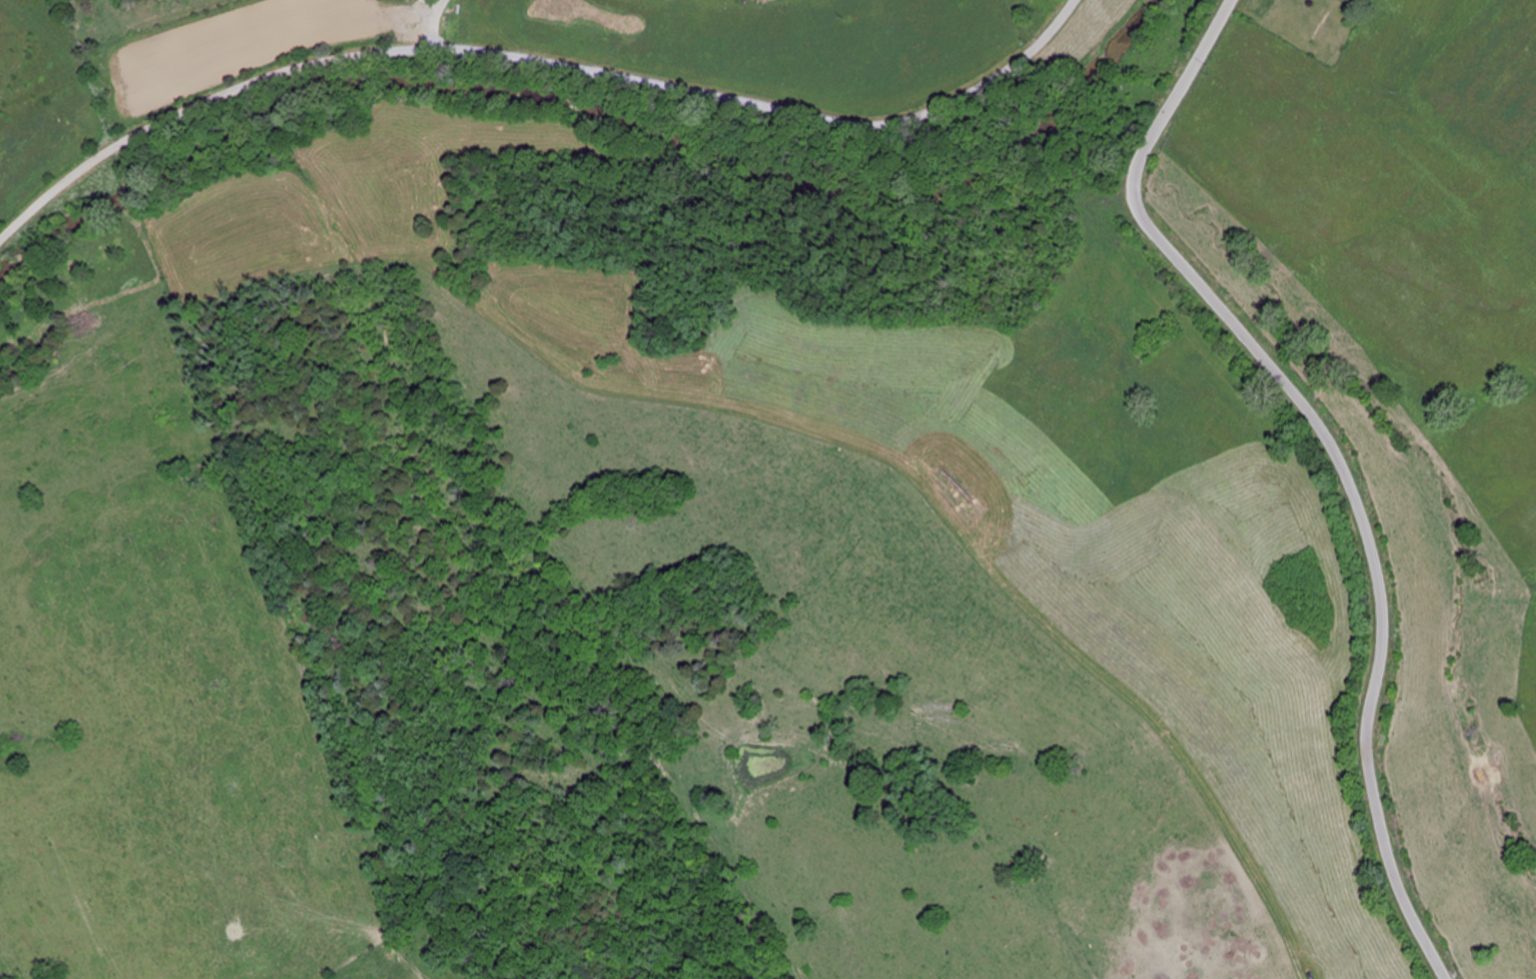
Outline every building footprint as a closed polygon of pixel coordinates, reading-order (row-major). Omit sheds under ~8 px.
[(934,487),(946,503),(962,491),(951,475),(934,487)]
